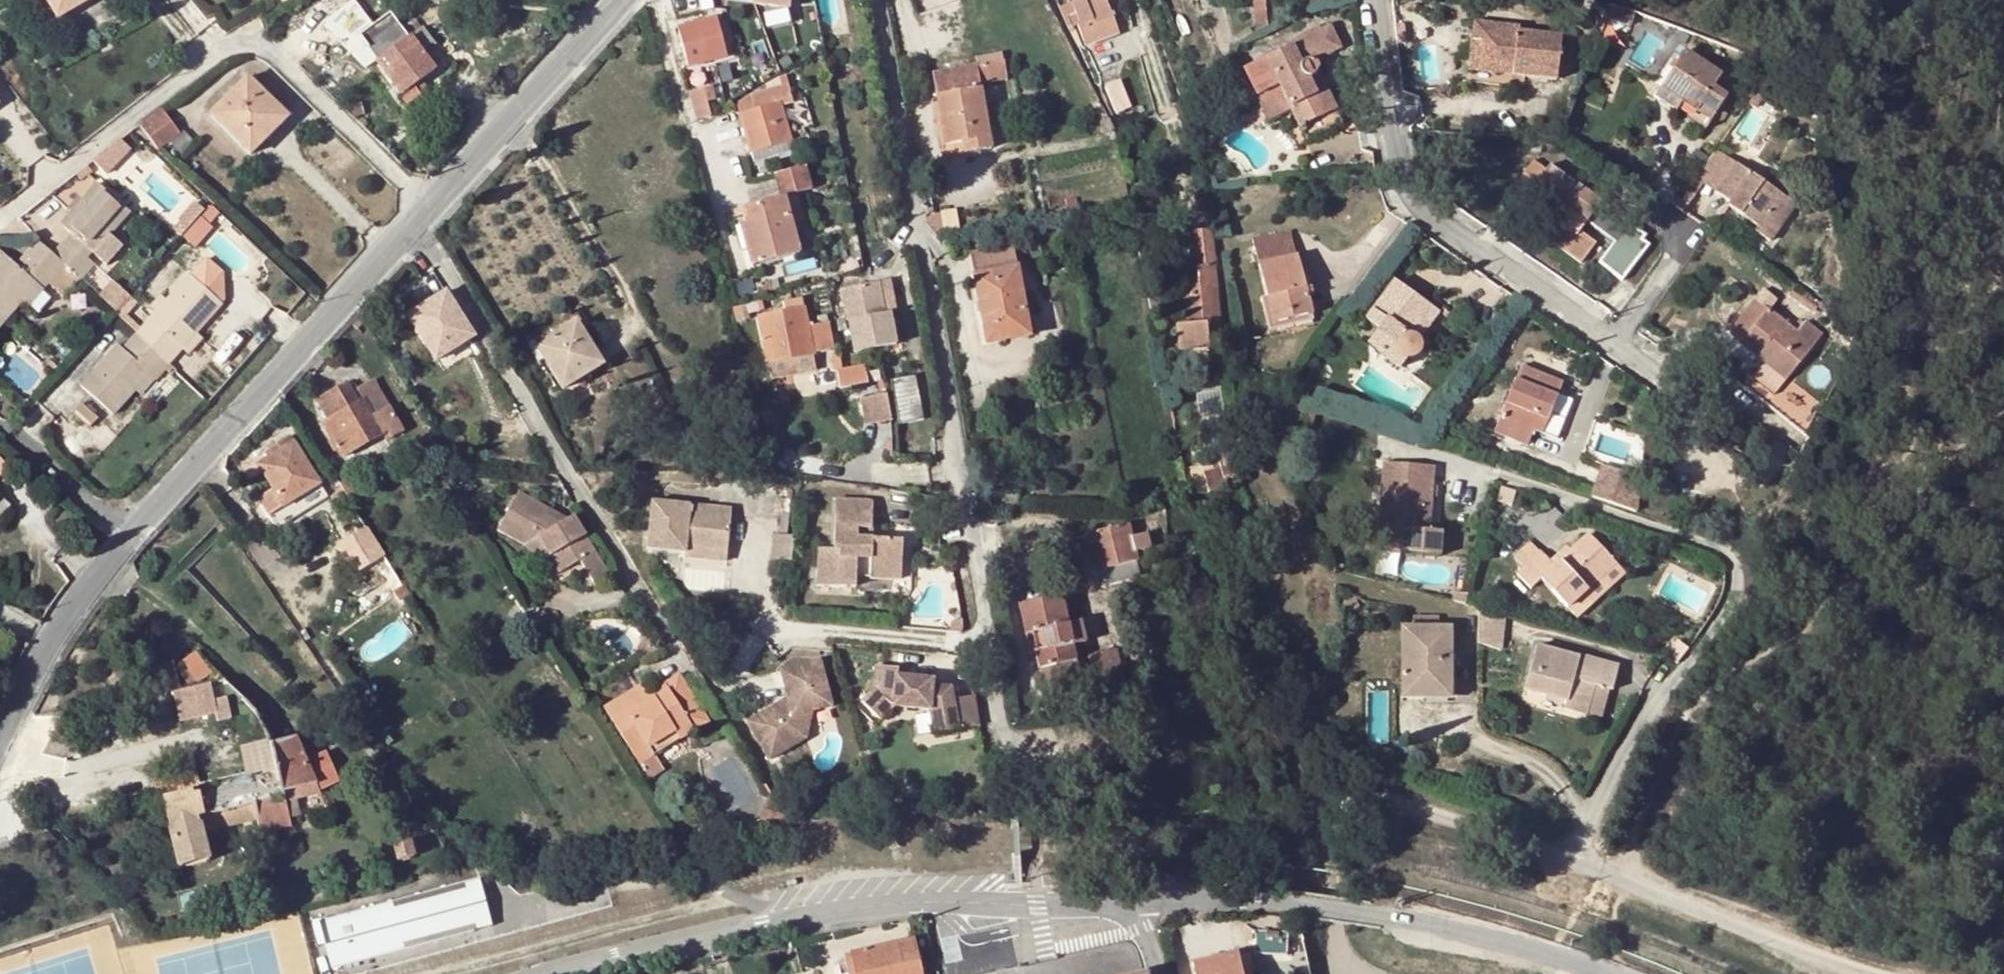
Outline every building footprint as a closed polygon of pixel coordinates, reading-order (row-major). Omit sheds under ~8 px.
[(59,20),(78,9),(75,2),(79,0),(47,0),(59,20)] [(78,9),(94,0),(79,0),(75,2),(78,9)] [(760,12),(796,14),(797,0),(761,0),(760,12)] [(1108,2),(1091,9),(1088,0),(1079,0),(1065,6),(1059,8),(1065,20),(1078,15),(1081,23),(1078,24),(1087,46),(1121,32),(1108,2)] [(1091,9),(1108,2),(1107,0),(1088,0),(1091,9)] [(1260,30),(1270,24),(1267,0),(1256,0),(1260,30)] [(326,29),(334,24),(319,3),(284,27),(304,56),(331,37),(326,29)] [(357,32),(401,91),(430,68),(387,10),(357,32)] [(715,16),(677,25),(686,64),(725,55),(715,16)] [(1513,64),(1512,75),(1555,80),(1561,36),(1518,31),(1518,26),(1474,21),(1471,40),(1481,41),(1479,60),(1513,64)] [(340,31),(334,24),(326,29),(331,37),(340,31)] [(1307,77),(1309,77),(1311,77),(1314,75),(1316,73),(1317,69),(1317,65),(1315,62),(1312,60),(1306,59),(1329,49),(1320,31),(1242,69),(1256,97),(1278,86),(1289,109),(1299,129),(1323,117),(1304,76),(1307,77)] [(1481,41),(1471,40),(1470,47),(1467,70),(1512,75),(1513,64),(1479,60),(1481,41)] [(976,64),(980,84),(1009,79),(1005,59),(1004,51),(975,56),(976,64)] [(1683,103),(1709,121),(1726,96),(1712,87),(1720,75),(1684,52),(1655,96),(1677,111),(1683,103)] [(992,148),(980,84),(976,64),(933,71),(947,145),(962,142),(971,141),(972,151),(992,148)] [(437,79),(430,68),(401,91),(408,101),(437,79)] [(686,79),(696,117),(710,114),(706,100),(713,98),(707,73),(686,79)] [(1328,114),(1309,77),(1307,77),(1304,76),(1323,117),(1328,114)] [(253,155),(266,142),(261,136),(283,113),(248,79),(213,115),(253,155)] [(1107,84),(1117,110),(1129,106),(1119,80),(1107,84)] [(792,101),(789,84),(749,93),(750,99),(737,103),(749,152),(789,142),(780,104),(792,101)] [(1278,86),(1256,97),(1267,120),(1289,109),(1278,86)] [(1683,103),(1677,111),(1704,129),(1709,121),(1683,103)] [(179,135),(162,113),(144,127),(160,149),(179,135)] [(289,119),(283,113),(261,136),(266,142),(289,119)] [(963,152),(972,151),(971,141),(962,142),(963,152)] [(749,152),(753,164),(792,154),(789,142),(749,152)] [(962,142),(947,145),(941,146),(943,156),(963,152),(962,142)] [(1644,236),(1549,164),(1544,169),(1532,160),(1513,187),(1527,197),(1531,192),(1541,199),(1545,194),(1567,210),(1545,239),(1563,253),(1585,224),(1612,243),(1596,264),(1621,282),(1648,245),(1641,240),(1644,236)] [(804,163),(773,172),(780,195),(744,206),(748,219),(754,242),(745,245),(750,264),(799,250),(784,194),(810,186),(804,163)] [(1758,227),(1755,232),(1771,243),(1797,204),(1736,163),(1716,192),(1730,202),(1727,206),(1758,227)] [(98,185),(63,223),(72,232),(95,252),(110,236),(130,214),(98,185)] [(182,218),(184,220),(191,227),(206,212),(198,205),(195,204),(182,218)] [(211,224),(221,213),(213,206),(193,229),(186,236),(185,237),(197,247),(215,227),(211,224)] [(1133,209),(1136,222),(1146,220),(1144,207),(1133,209)] [(740,247),(745,245),(754,242),(748,219),(733,223),(740,247)] [(193,229),(191,227),(184,220),(178,228),(186,236),(193,229)] [(1177,327),(1180,352),(1208,349),(1208,346),(1223,345),(1217,278),(1211,229),(1193,231),(1195,247),(1196,267),(1181,269),(1185,310),(1187,326),(1177,327)] [(88,260),(95,252),(72,232),(66,239),(88,260)] [(117,243),(110,236),(95,252),(102,259),(117,243)] [(61,260),(67,266),(82,279),(95,266),(88,260),(66,239),(54,254),(61,260)] [(44,279),(61,260),(54,254),(40,242),(23,260),(44,279)] [(971,255),(987,344),(1007,341),(1006,332),(1029,329),(1014,248),(971,255)] [(1260,265),(1274,321),(1312,312),(1299,255),(1260,265)] [(16,267),(6,258),(0,264),(0,326),(22,302),(37,286),(16,267)] [(16,267),(37,286),(44,279),(23,260),(16,267)] [(61,260),(44,279),(50,284),(67,266),(61,260)] [(206,261),(190,279),(222,305),(227,300),(225,278),(206,261)] [(195,335),(222,305),(190,279),(167,304),(158,314),(156,315),(137,337),(168,365),(182,350),(184,347),(195,335)] [(1367,344),(1400,368),(1406,360),(1410,360),(1414,358),(1417,355),(1420,351),(1421,345),(1419,340),(1419,338),(1416,335),(1413,332),(1432,306),(1395,279),(1366,319),(1378,328),(1367,344)] [(122,316),(136,304),(114,280),(100,293),(122,316)] [(879,280),(868,282),(880,347),(897,343),(890,309),(886,311),(879,280)] [(880,347),(868,282),(843,287),(855,352),(880,347)] [(37,286),(22,302),(28,308),(43,292),(37,286)] [(447,339),(453,349),(474,336),(446,289),(405,314),(428,351),(447,339)] [(158,314),(167,304),(163,300),(154,310),(158,314)] [(1789,378),(1822,335),(1805,323),(1797,333),(1753,300),(1730,330),(1743,342),(1741,344),(1766,364),(1755,379),(1776,395),(1789,378)] [(1440,312),(1432,306),(1413,332),(1416,335),(1419,338),(1419,340),(1440,312)] [(767,361),(813,353),(835,349),(830,321),(807,325),(803,308),(759,316),(767,361)] [(575,322),(536,346),(563,388),(602,363),(575,322)] [(1006,332),(1007,341),(1030,337),(1029,329),(1006,332)] [(184,347),(182,350),(190,356),(203,342),(195,335),(184,347)] [(114,413),(136,389),(150,373),(157,379),(168,365),(137,337),(125,350),(120,346),(84,386),(114,413)] [(428,351),(434,361),(453,349),(447,339),(428,351)] [(1213,352),(1215,367),(1226,366),(1225,351),(1213,352)] [(813,353),(767,361),(771,376),(815,367),(813,353)] [(864,364),(845,368),(837,370),(840,387),(867,382),(864,364)] [(1542,432),(1561,381),(1519,365),(1493,433),(1528,446),(1534,429),(1542,432)] [(150,373),(136,389),(143,395),(157,379),(150,373)] [(916,374),(892,379),(899,422),(924,418),(916,374)] [(355,385),(371,413),(387,404),(370,377),(355,385)] [(329,387),(330,389),(337,400),(324,407),(330,417),(322,423),(343,457),(386,431),(390,438),(403,430),(387,404),(371,413),(355,385),(352,381),(348,383),(344,378),(329,387)] [(1776,395),(1755,379),(1747,389),(1809,440),(1825,409),(1789,378),(1776,395)] [(1561,381),(1542,432),(1554,437),(1573,386),(1561,381)] [(318,397),(324,407),(337,400),(330,389),(318,397)] [(861,400),(867,425),(894,419),(888,394),(861,400)] [(1276,397),(1270,417),(1305,428),(1311,409),(1276,397)] [(83,403),(75,412),(92,427),(100,418),(83,403)] [(1660,404),(1648,403),(1647,420),(1658,421),(1660,404)] [(289,433),(269,446),(271,452),(265,456),(255,462),(270,486),(283,506),(319,483),(289,433)] [(263,451),(265,456),(271,452),(269,446),(263,451)] [(1226,486),(1243,481),(1234,451),(1222,454),(1224,460),(1219,461),(1220,467),(1226,486)] [(9,467),(0,458),(0,475),(9,467)] [(1384,462),(1379,525),(1403,527),(1403,552),(1440,555),(1442,530),(1429,528),(1433,465),(1384,462)] [(1210,492),(1226,486),(1220,467),(1204,472),(1210,492)] [(1608,489),(1613,490),(1620,469),(1614,468),(1608,489)] [(1640,477),(1620,469),(1613,490),(1638,498),(1640,477)] [(338,482),(342,488),(350,502),(357,498),(345,478),(338,482)] [(270,486),(255,496),(268,516),(283,506),(270,486)] [(339,509),(350,502),(342,488),(331,495),(339,509)] [(540,518),(545,509),(518,494),(496,529),(527,548),(547,582),(557,586),(576,576),(592,586),(607,577),(573,521),(567,523),(559,529),(540,518)] [(937,497),(922,495),(921,509),(936,510),(937,497)] [(8,504),(0,497),(0,513),(8,504)] [(860,528),(873,529),(874,500),(838,498),(835,550),(822,549),(820,586),(858,589),(859,579),(903,580),(905,539),(873,538),(859,538),(860,528)] [(733,510),(653,504),(649,552),(688,554),(688,549),(729,552),(733,510)] [(567,523),(545,509),(540,518),(559,529),(567,523)] [(335,538),(356,576),(388,558),(367,521),(335,538)] [(1099,570),(1138,560),(1136,552),(1152,547),(1148,532),(1131,536),(1128,524),(1091,534),(1099,570)] [(873,538),(873,529),(860,528),(859,538),(873,538)] [(1589,534),(1570,551),(1552,566),(1548,561),(1540,552),(1517,573),(1530,587),(1540,578),(1567,607),(1616,562),(1589,534)] [(793,561),(795,537),(775,535),(772,559),(793,561)] [(1175,545),(1182,556),(1194,549),(1187,537),(1175,545)] [(1566,546),(1548,561),(1552,566),(1570,551),(1566,546)] [(729,552),(688,549),(688,554),(687,559),(728,562),(729,558),(729,552)] [(1138,560),(1099,570),(1103,584),(1141,576),(1138,560)] [(1616,562),(1567,607),(1577,618),(1625,573),(1616,562)] [(1062,595),(1019,604),(1026,634),(1032,633),(1040,632),(1044,648),(1036,649),(1039,667),(1076,659),(1081,658),(1077,642),(1072,643),(1068,623),(1062,595)] [(1379,610),(1362,610),(1362,621),(1379,621),(1379,610)] [(1415,616),(1415,626),(1440,626),(1440,616),(1415,616)] [(1077,642),(1081,658),(1089,656),(1089,654),(1082,620),(1073,623),(1073,624),(1075,633),(1077,642)] [(957,621),(954,625),(953,633),(965,634),(965,621),(957,621)] [(1072,643),(1077,642),(1075,633),(1073,624),(1073,623),(1068,623),(1072,643)] [(1452,626),(1440,626),(1415,626),(1402,626),(1401,685),(1424,685),(1452,685),(1458,685),(1458,676),(1452,676),(1452,626)] [(1040,632),(1032,633),(1036,649),(1044,648),(1040,632)] [(1554,651),(1535,646),(1523,688),(1564,699),(1562,708),(1583,714),(1592,684),(1611,688),(1617,666),(1577,656),(1576,659),(1569,659),(1556,655),(1554,651)] [(1089,654),(1089,656),(1097,696),(1126,689),(1118,648),(1089,654)] [(182,673),(190,684),(211,669),(198,652),(184,661),(188,667),(182,673)] [(1076,659),(1039,667),(1046,696),(1083,689),(1076,659)] [(819,661),(779,672),(784,699),(744,724),(766,761),(783,751),(779,746),(799,734),(794,717),(808,713),(831,706),(819,661)] [(864,701),(882,718),(896,703),(932,706),(936,730),(983,722),(978,692),(955,695),(956,683),(937,681),(937,675),(901,672),(901,665),(878,664),(877,684),(864,701)] [(636,764),(651,755),(652,748),(656,741),(662,738),(669,737),(677,739),(705,723),(675,675),(661,682),(665,689),(651,697),(648,689),(644,683),(601,708),(636,764)] [(147,720),(245,700),(224,677),(190,684),(141,693),(147,720)] [(661,682),(648,689),(651,697),(665,689),(661,682)] [(1424,685),(1401,685),(1400,699),(1452,700),(1452,685),(1424,685)] [(595,688),(586,693),(593,705),(602,700),(595,688)] [(297,735),(270,741),(276,769),(281,792),(283,800),(287,799),(320,791),(297,735)] [(652,748),(651,755),(677,739),(669,737),(662,738),(656,741),(652,748)] [(163,800),(178,861),(208,854),(202,826),(199,812),(256,799),(255,797),(281,792),(276,769),(162,793),(163,800)] [(292,825),(287,799),(283,800),(281,792),(255,797),(256,799),(259,813),(262,827),(265,843),(278,840),(275,827),(292,825)] [(199,812),(202,826),(259,813),(256,799),(199,812)] [(409,841),(393,844),(396,859),(412,856),(409,841)] [(1057,875),(1039,876),(1040,887),(1057,886),(1057,875)] [(481,880),(463,885),(475,933),(493,929),(481,880)] [(463,885),(311,924),(317,948),(324,946),(330,972),(475,933),(463,885)] [(1253,918),(1252,930),(1277,931),(1278,919),(1253,918)] [(1277,931),(1252,930),(1251,952),(1284,953),(1285,931),(1277,931)] [(911,939),(851,953),(856,973),(919,973),(911,939)] [(1191,960),(1194,973),(1239,973),(1234,952),(1191,960)] [(851,953),(843,955),(847,973),(856,973),(851,953)]
